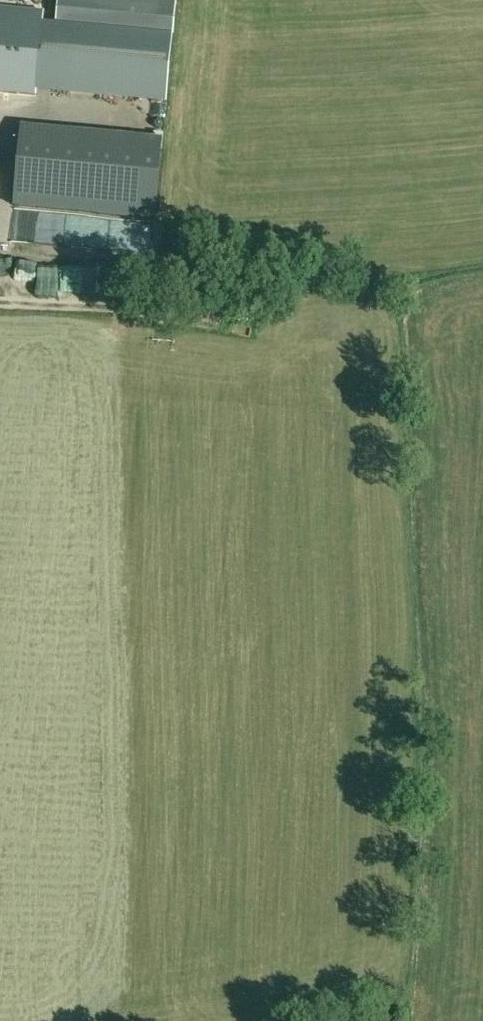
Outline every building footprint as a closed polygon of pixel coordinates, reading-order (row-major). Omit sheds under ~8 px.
[(8,40),(38,42),(41,0),(11,0),(8,40)] [(166,100),(175,4),(158,3),(158,0),(62,0),(60,26),(43,24),(37,88),(166,100)]
